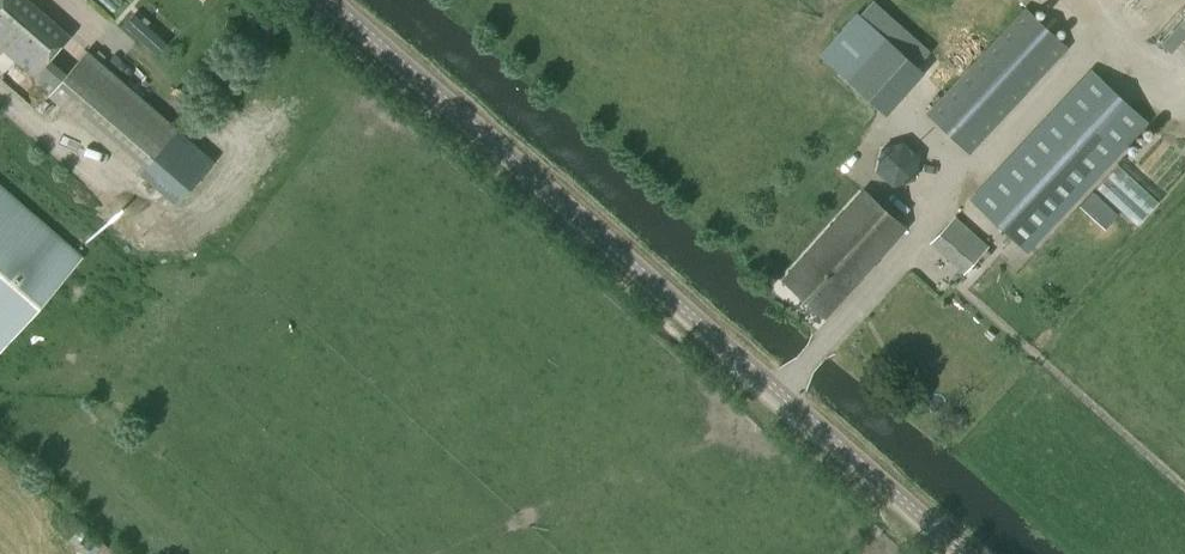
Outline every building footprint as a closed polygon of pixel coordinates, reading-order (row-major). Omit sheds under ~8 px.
[(68,37),(27,0),(0,0),(0,53),(30,79),(68,37)] [(970,153),(1068,48),(1026,9),(928,114),(970,153)] [(872,28),(856,13),(820,55),(887,114),(923,74),(885,40),(872,28)] [(143,178),(181,133),(87,52),(49,97),(143,178)] [(1027,251),(1146,123),(1091,72),(972,199),(1027,251)] [(893,188),(915,181),(920,158),(903,142),(880,148),(876,172),(893,188)] [(83,258),(0,186),(0,353),(83,258)] [(1105,230),(1119,215),(1093,192),(1079,207),(1105,230)] [(825,316),(832,307),(902,229),(862,193),(785,280),(825,316)] [(964,273),(987,247),(954,218),(932,243),(964,273)] [(68,540),(85,553),(89,553),(98,543),(79,527),(68,540)]
